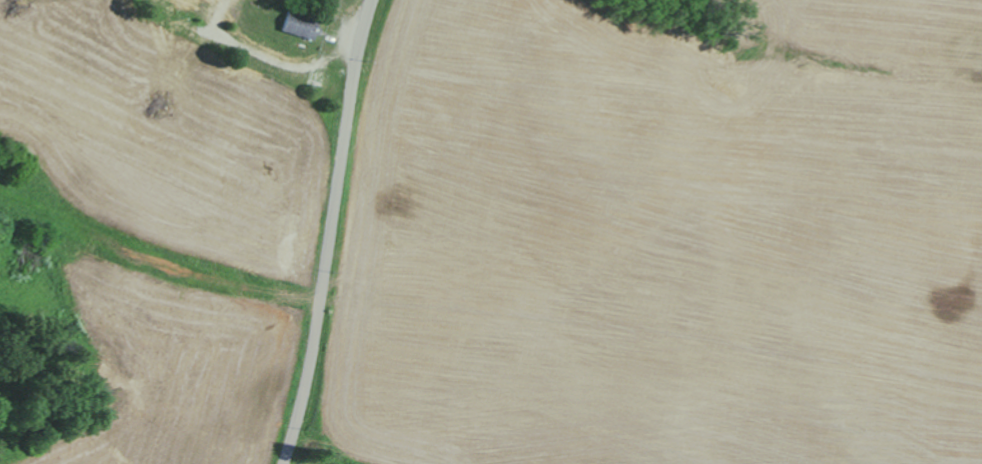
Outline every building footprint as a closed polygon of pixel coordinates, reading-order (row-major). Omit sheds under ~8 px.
[(317,19),(286,12),(281,31),(313,38),(317,19)]
